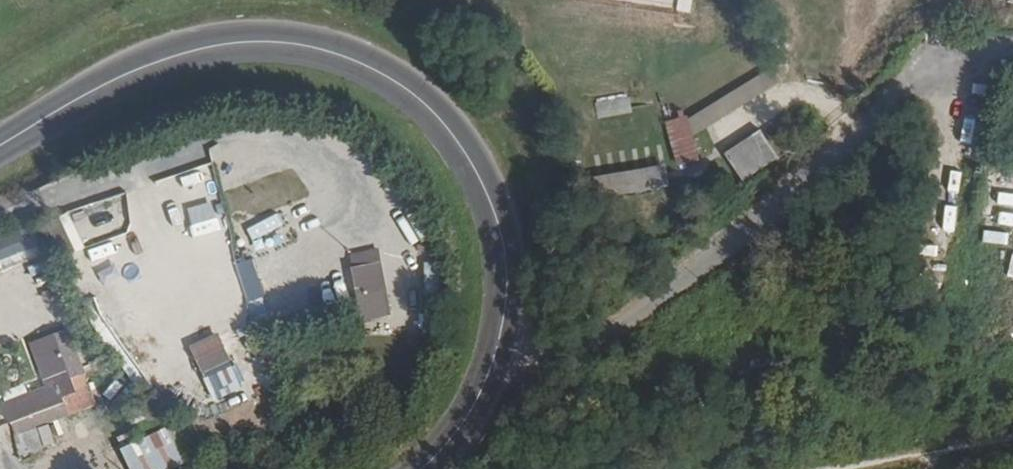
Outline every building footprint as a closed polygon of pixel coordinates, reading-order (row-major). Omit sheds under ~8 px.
[(761,79),(683,116),(692,136),(708,129),(713,140),(776,111),(761,79)] [(628,97),(593,103),(596,119),(631,113),(628,97)] [(677,152),(687,150),(679,124),(669,127),(677,152)] [(762,131),(725,154),(743,181),(779,157),(762,131)] [(596,201),(666,187),(662,166),(592,179),(596,201)] [(184,209),(190,238),(217,232),(210,203),(184,209)] [(250,241),(281,227),(276,215),(245,229),(250,241)] [(38,249),(32,228),(0,237),(0,260),(38,249)] [(251,325),(268,320),(250,260),(233,264),(251,325)] [(380,263),(353,268),(363,319),(385,314),(381,294),(386,294),(380,263)] [(423,267),(424,295),(435,294),(434,266),(423,267)] [(90,392),(68,332),(33,345),(49,389),(6,406),(13,423),(90,392)] [(216,337),(181,350),(191,379),(227,366),(216,337)] [(19,435),(25,453),(52,445),(46,426),(19,435)] [(115,449),(123,468),(173,468),(182,466),(167,428),(115,449)]
